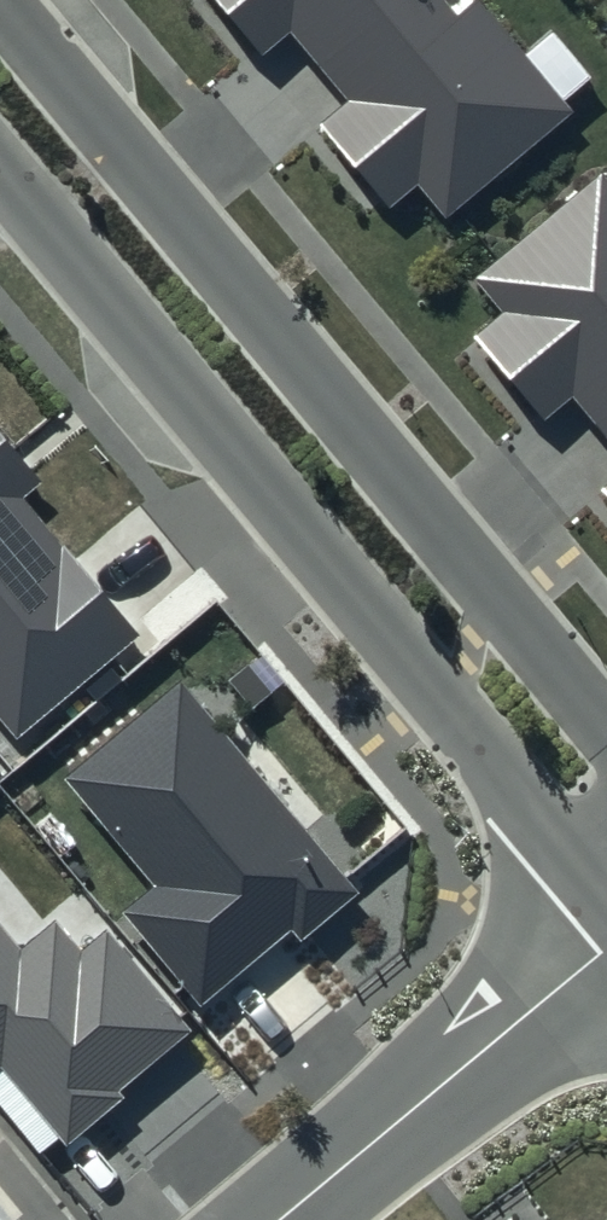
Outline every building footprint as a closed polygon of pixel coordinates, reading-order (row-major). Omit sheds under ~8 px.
[(274,21),(342,104),(327,116),(418,228),(557,114),(464,0),(217,0),(250,40),(274,21)] [(464,325),(526,404),(550,385),(606,457),(606,195),(591,175),(469,272),(493,303),(464,325)] [(2,723),(131,616),(0,457),(0,721),(2,723)] [(583,1219),(606,1219),(606,1199),(583,1219)]
